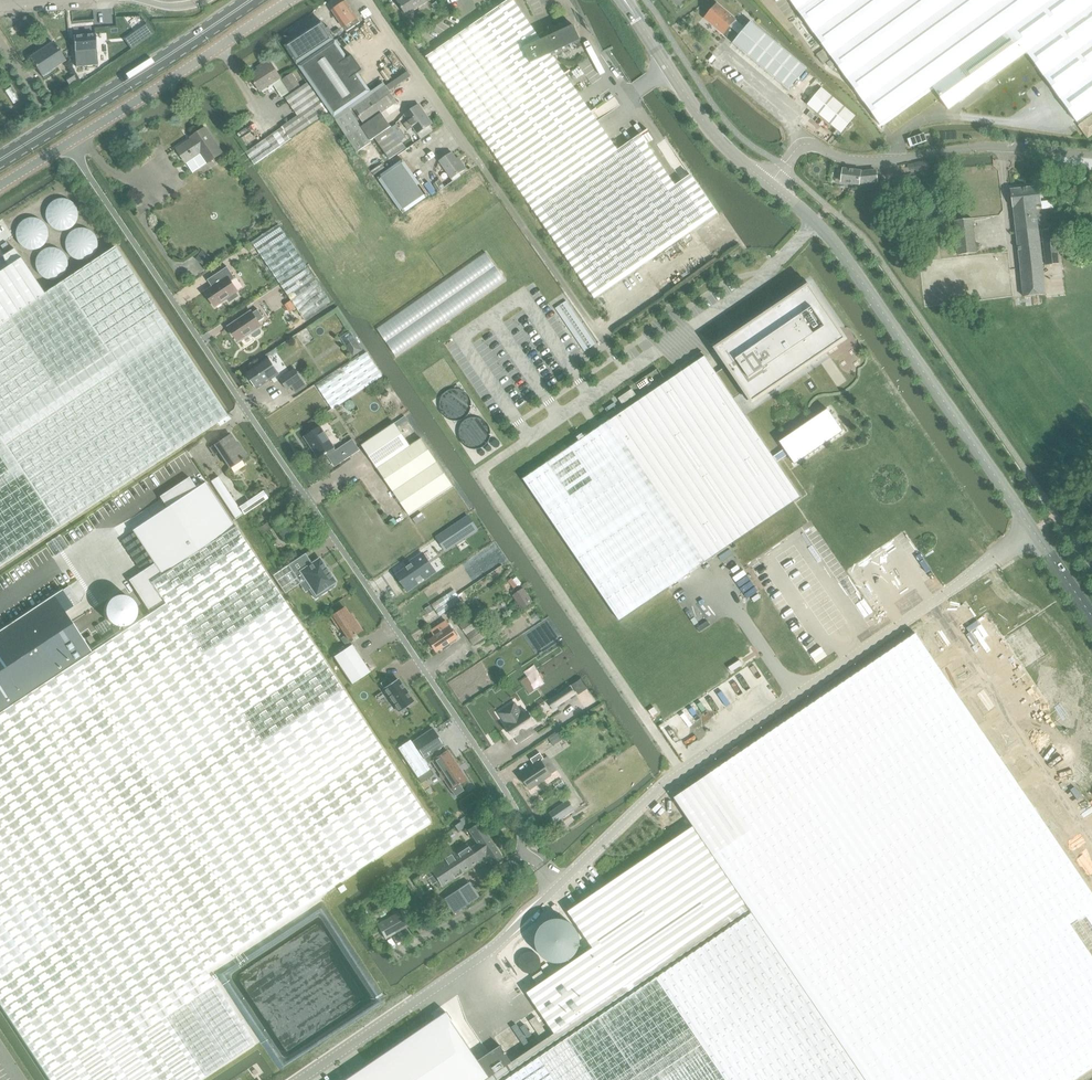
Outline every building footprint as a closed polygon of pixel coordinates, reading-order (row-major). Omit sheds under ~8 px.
[(427,1),(426,0),(400,0),(398,1),(406,14),(427,1)] [(426,57),(427,58),(428,57),(480,133),(479,133),(480,134),(481,133),(506,171),(506,172),(507,172),(533,209),(532,210),(533,210),(569,261),(594,298),(644,264),(657,283),(666,296),(739,246),(732,234),(717,214),(712,206),(701,191),(691,176),(676,187),(640,136),(648,130),(599,163),(573,126),(597,110),(596,109),(589,114),(563,77),(571,71),(570,71),(563,76),(549,56),(529,65),(522,50),(543,40),(540,36),(544,33),(544,32),(536,37),(510,0),(508,0),(426,57)] [(881,125),(933,87),(1011,30),(1027,53),(1077,122),(1091,111),(1091,0),(790,0),(881,125)] [(347,30),(351,28),(360,22),(351,8),(347,2),(341,6),(338,5),(335,6),(335,9),(334,10),(345,28),(346,27),(347,30)] [(717,5),(707,17),(716,25),(715,27),(730,39),(736,32),(741,36),(746,29),(741,25),(736,20),(717,5)] [(367,9),(361,13),(366,20),(371,15),(367,9)] [(413,38),(419,35),(409,20),(404,23),(413,38)] [(298,65),(335,41),(330,33),(332,32),(329,27),(326,29),(322,22),(285,46),(298,65)] [(741,36),(734,43),(789,89),(803,72),(806,68),(751,23),(750,25),(746,29),(741,36)] [(543,40),(522,50),(529,65),(549,56),(581,41),(574,26),(543,40)] [(949,110),(1027,53),(1011,30),(933,87),(949,110)] [(73,36),(76,67),(98,65),(95,34),(73,36)] [(418,37),(413,40),(418,47),(422,43),(418,37)] [(348,59),(336,41),(335,40),(335,41),(298,65),(308,82),(329,111),(333,118),(357,153),(369,145),(368,144),(356,126),(360,124),(351,110),(349,108),(371,92),(359,74),(363,71),(352,56),(348,59)] [(42,76),(65,61),(53,43),(30,58),(42,76)] [(824,49),(816,55),(823,64),(831,59),(824,49)] [(261,91),(282,77),(270,59),(262,64),(263,66),(250,75),(261,91)] [(290,90),(300,84),(292,73),(283,80),(290,90)] [(73,74),(66,79),(70,85),(77,81),(73,74)] [(329,111),(308,82),(286,98),(298,116),(282,127),(283,127),(247,152),(255,164),(290,139),(290,138),(329,111)] [(379,116),(394,105),(383,88),(351,110),(360,124),(356,126),(368,144),(372,141),(387,162),(403,151),(379,116)] [(840,133),(855,116),(822,88),(807,105),(840,133)] [(409,121),(404,124),(408,131),(413,127),(417,134),(421,139),(433,131),(429,125),(428,126),(423,118),(427,116),(419,105),(405,115),(409,121)] [(1078,126),(1086,137),(1087,139),(1090,137),(1091,135),(1091,120),(1090,117),(1078,126)] [(209,163),(223,153),(206,128),(197,134),(198,135),(177,149),(187,163),(202,153),(209,163)] [(459,174),(466,169),(461,161),(460,163),(453,153),(440,161),(452,178),(459,174)] [(924,161),(907,164),(908,171),(916,169),(916,172),(929,169),(934,163),(934,162),(933,158),(924,161)] [(378,178),(403,214),(428,196),(403,161),(378,178)] [(843,169),(842,182),(859,184),(877,182),(876,171),(861,172),(861,171),(843,169)] [(439,180),(435,183),(440,191),(445,188),(439,180)] [(1039,187),(1011,190),(1013,208),(1023,297),(1045,294),(1035,205),(1041,204),(1039,187)] [(959,256),(976,253),(972,219),(955,221),(959,256)] [(303,319),(330,300),(279,224),(252,242),(303,319)] [(1055,229),(1042,230),(1046,265),(1058,264),(1055,229)] [(101,499),(103,502),(104,503),(115,496),(112,492),(226,416),(114,247),(44,294),(0,323),(0,567),(101,499)] [(44,294),(20,258),(14,249),(3,256),(7,267),(0,271),(0,323),(44,294)] [(485,252),(377,329),(396,357),(506,280),(485,252)] [(201,253),(196,259),(206,267),(211,260),(201,253)] [(228,266),(214,275),(219,282),(206,291),(215,305),(227,297),(230,301),(239,295),(236,291),(238,290),(231,280),(235,277),(228,266)] [(595,431),(524,480),(619,620),(800,497),(777,462),(773,457),(745,416),(733,398),(743,391),(752,405),(847,340),(809,283),(715,348),(714,348),(726,367),(716,373),(705,357),(696,363),(679,366),(683,371),(601,427),(595,431)] [(259,328),(262,326),(259,322),(264,318),(258,309),(253,313),(252,311),(229,327),(239,341),(251,333),(254,336),(256,337),(261,333),(261,331),(259,328)] [(575,314),(571,317),(590,344),(594,341),(575,314)] [(589,348),(570,320),(565,323),(584,351),(589,348)] [(351,331),(341,337),(353,356),(363,350),(351,331)] [(367,354),(351,364),(318,386),(333,409),(351,397),(382,376),(367,354)] [(269,358),(262,364),(261,363),(246,373),(248,375),(247,378),(249,382),(252,382),(257,389),(272,378),(271,378),(279,373),(269,358)] [(306,387),(301,379),(294,368),(279,378),(286,389),(291,385),(296,393),(306,387)] [(439,411),(442,416),(447,419),(453,421),(458,420),(464,418),(468,414),(470,409),(471,404),(470,399),(468,394),(464,390),(459,388),(454,387),(449,388),(444,390),(440,394),(438,400),(437,405),(439,411)] [(462,425),(460,429),(459,434),(460,439),(463,443),(467,446),(471,447),(476,447),(481,446),(485,443),(487,439),(489,434),(488,429),(486,425),(483,421),(479,419),(474,418),(469,419),(465,421),(462,425)] [(411,447),(410,445),(394,423),(362,445),(378,467),(408,515),(452,486),(421,439),(411,447)] [(320,457),(331,450),(340,464),(351,456),(360,450),(353,439),(336,451),(334,448),(335,448),(320,427),(305,437),(311,446),(312,445),(320,457)] [(230,469),(247,457),(240,446),(238,448),(230,435),(210,449),(215,455),(219,452),(230,469)] [(153,563),(127,581),(149,614),(165,604),(150,582),(230,529),(234,526),(204,482),(195,488),(188,477),(159,496),(166,507),(132,530),(153,563)] [(260,514),(254,519),(257,523),(264,519),(260,514)] [(468,516),(437,538),(446,550),(477,529),(468,516)] [(263,534),(272,528),(268,522),(259,528),(263,534)] [(50,1079),(200,1079),(254,1044),(205,970),(429,822),(234,526),(230,529),(150,582),(165,604),(149,614),(92,653),(0,713),(0,1003),(50,1079)] [(305,554),(288,565),(300,584),(305,580),(311,589),(309,590),(315,599),(334,586),(333,584),(335,582),(329,572),(330,572),(327,568),(326,568),(319,559),(309,565),(308,563),(310,561),(305,554)] [(435,571),(423,554),(410,563),(411,564),(407,568),(407,569),(397,576),(407,591),(417,583),(414,579),(422,574),(425,578),(435,571)] [(285,593),(300,584),(288,565),(273,575),(285,593)] [(533,601),(524,588),(513,596),(522,609),(533,601)] [(443,597),(432,605),(439,617),(451,609),(462,601),(454,590),(443,597)] [(54,595),(0,631),(0,713),(92,653),(71,622),(64,611),(54,595)] [(430,606),(425,609),(428,614),(434,611),(430,606)] [(345,608),(331,617),(339,629),(340,628),(345,635),(340,639),(346,648),(334,657),(352,685),(369,673),(348,640),(362,630),(354,618),(352,619),(351,618),(345,608)] [(486,637),(483,632),(473,617),(460,625),(470,640),(474,645),(486,637)] [(313,619),(307,623),(311,629),(317,625),(313,619)] [(434,636),(429,639),(437,652),(443,647),(444,649),(450,645),(449,643),(458,637),(457,635),(450,625),(449,626),(447,622),(446,620),(444,621),(430,630),(434,636)] [(97,643),(91,634),(87,637),(93,646),(97,643)] [(380,683),(383,688),(383,689),(399,712),(413,702),(397,679),(391,683),(387,678),(380,683)] [(571,687),(552,699),(557,707),(576,695),(571,687)] [(514,704),(500,713),(509,726),(506,727),(513,738),(516,736),(518,740),(520,743),(534,734),(530,728),(536,724),(532,718),(528,711),(522,715),(514,704)] [(654,707),(649,711),(652,716),(658,713),(654,707)] [(431,761),(442,754),(439,748),(444,745),(433,729),(411,743),(415,749),(416,748),(423,759),(424,758),(428,764),(432,762),(431,761)] [(397,748),(417,778),(429,770),(409,740),(397,748)] [(447,750),(442,754),(431,761),(432,762),(451,790),(455,796),(463,791),(459,785),(467,779),(447,750)] [(557,771),(547,757),(544,759),(540,753),(530,759),(534,765),(520,774),(521,776),(520,779),(523,783),(526,783),(530,789),(551,775),(557,771)] [(561,779),(553,784),(557,790),(565,785),(561,779)] [(568,801),(550,813),(556,823),(574,810),(568,801)] [(465,816),(459,821),(460,822),(454,827),(457,832),(463,827),(462,826),(468,821),(465,816)] [(492,864),(502,858),(480,823),(469,830),(478,843),(470,848),(468,844),(431,868),(443,886),(479,863),(481,866),(484,867),(488,865),(488,862),(490,861),(492,864)] [(344,1079),(499,1079),(751,909),(698,825),(569,911),(591,949),(527,993),(555,1031),(512,1061),(500,1045),(478,1062),(446,1011),(344,1079)] [(455,914),(479,898),(469,883),(445,898),(455,914)] [(751,909),(499,1079),(869,1079),(751,909)] [(389,939),(413,926),(405,912),(381,925),(389,939)]
